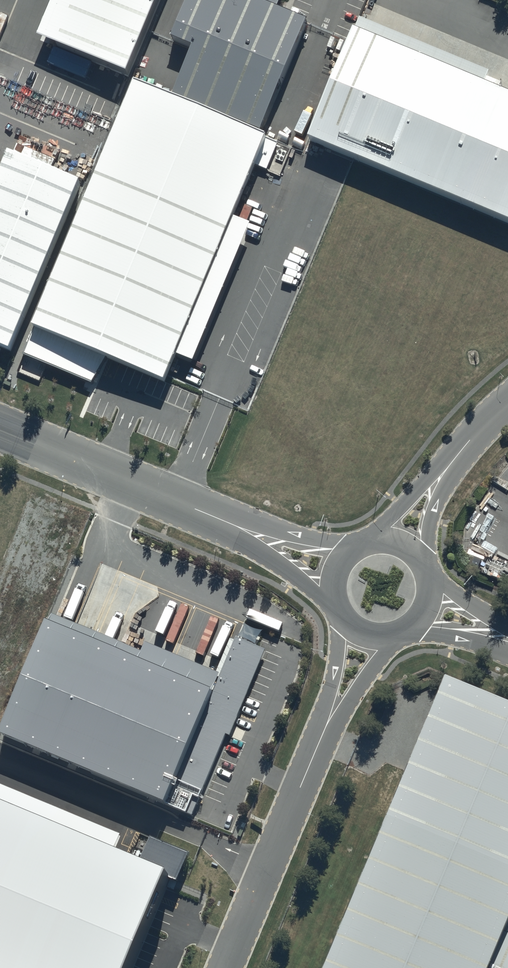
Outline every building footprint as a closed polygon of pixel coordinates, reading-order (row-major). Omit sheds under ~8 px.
[(37,31),(126,69),(155,0),(50,0),(37,31)] [(171,34),(192,42),(171,92),(258,129),(306,16),(276,3),(278,0),(185,0),(171,34)] [(307,134),(507,216),(507,89),(498,85),(500,81),(486,75),(489,69),(359,16),(355,26),(352,24),(307,134)] [(250,221),(231,213),(265,132),(258,129),(171,92),(135,77),(20,352),(93,382),(105,354),(162,378),(174,351),(192,359),(250,221)] [(8,347),(78,177),(6,148),(0,163),(0,344),(8,347)] [(142,652),(51,614),(1,733),(193,814),(227,736),(231,738),(267,651),(236,638),(221,674),(146,642),(142,652)] [(445,677),(323,967),(507,967),(507,703),(445,677)] [(163,874),(177,879),(188,853),(152,838),(143,860),(115,848),(121,835),(0,784),(0,967),(123,967),(163,874)]
